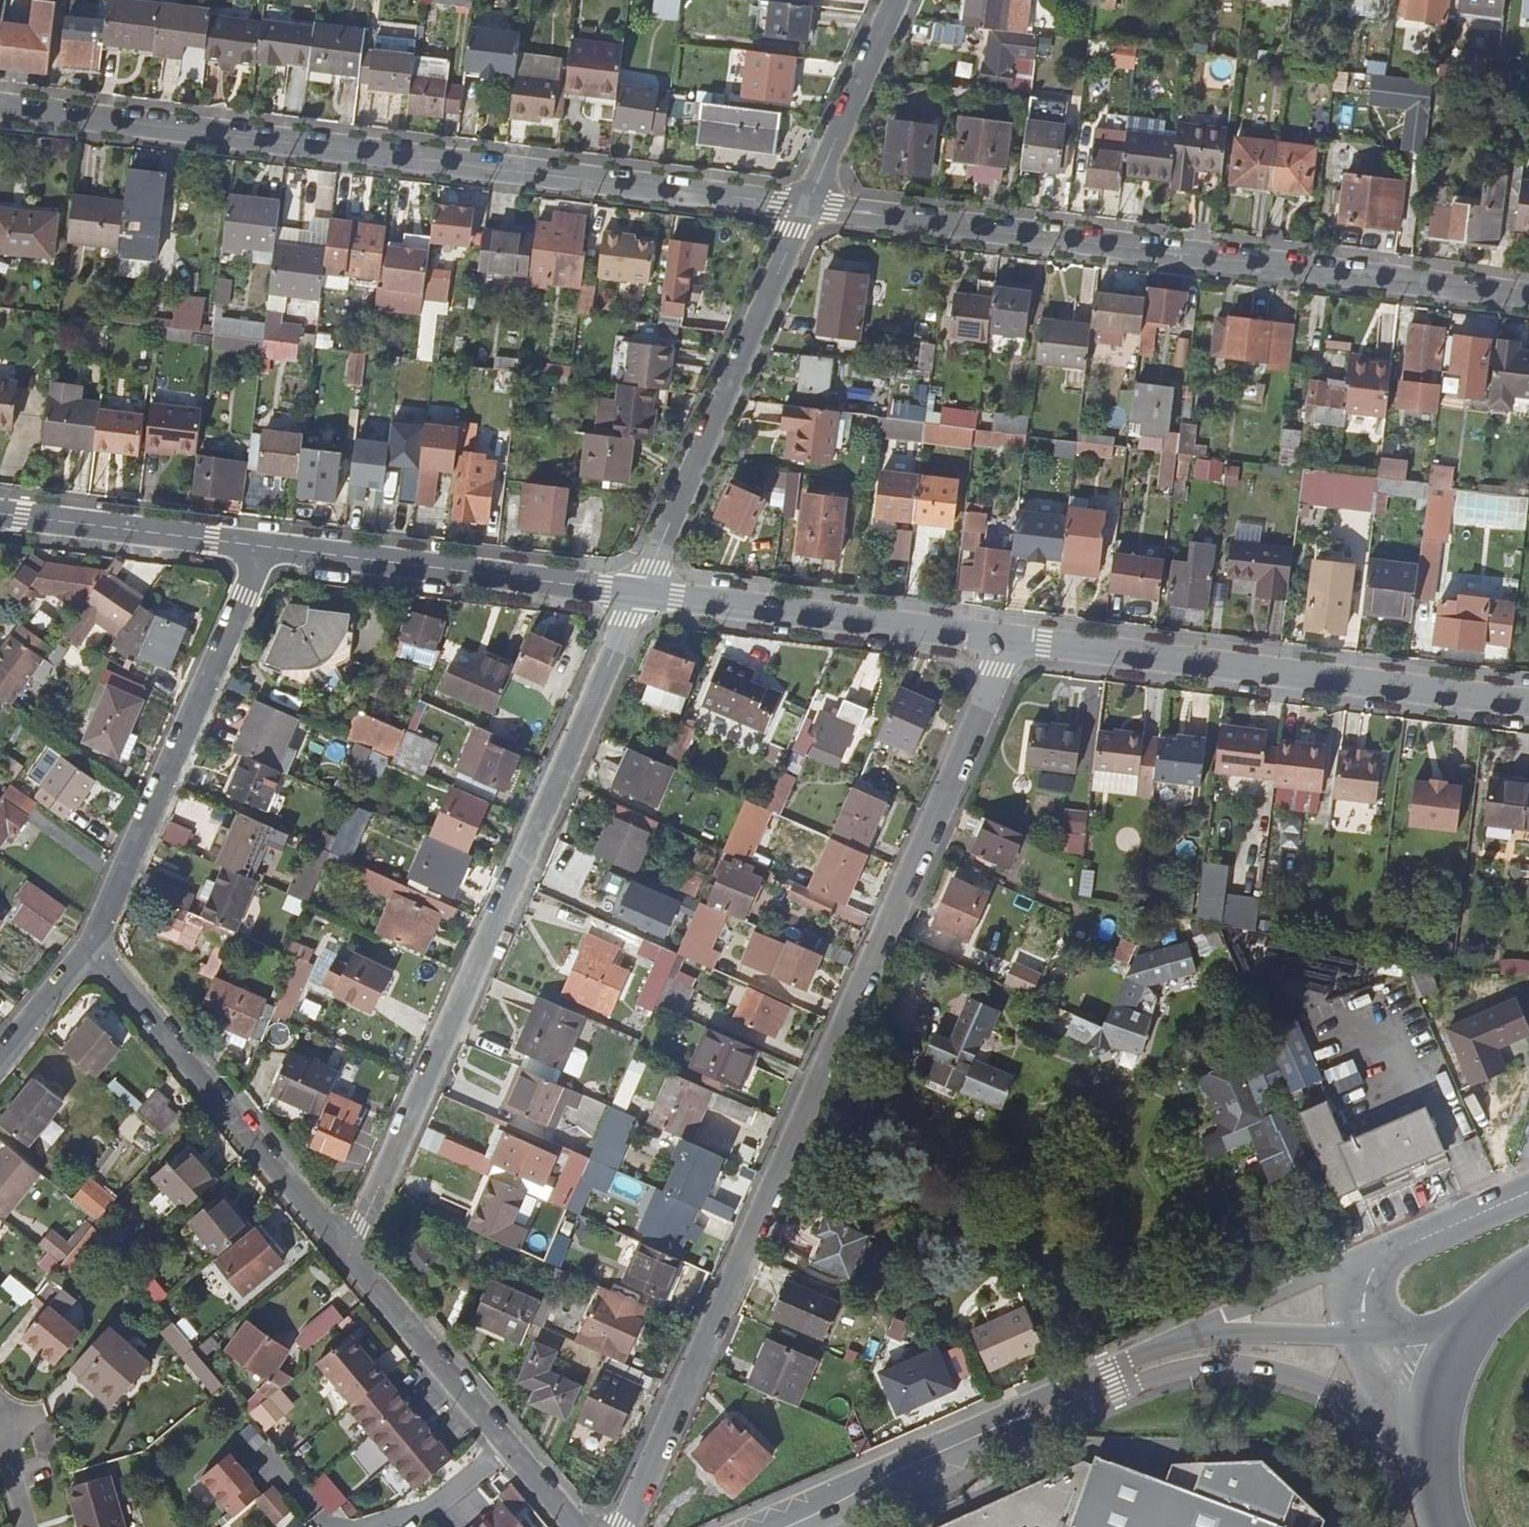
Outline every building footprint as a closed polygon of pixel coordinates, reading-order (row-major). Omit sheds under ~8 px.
[(53,0),(39,0),(38,9),(37,21),(36,27),(3,22),(0,47),(0,67),(48,73),(57,1),(53,0)] [(105,25),(103,44),(154,51),(160,4),(127,0),(108,0),(105,25)] [(657,19),(677,21),(679,0),(659,0),(657,19)] [(811,5),(772,0),(768,35),(807,39),(811,5)] [(992,28),(1005,29),(1011,30),(1023,31),(1025,4),(1008,2),(1008,0),(967,0),(965,25),(992,28)] [(1384,14),(1384,0),(1351,0),(1351,12),(1384,14)] [(1407,18),(1445,23),(1448,0),(1410,0),(1407,18)] [(1506,0),(1462,0),(1461,10),(1504,15),(1506,0)] [(160,4),(154,51),(154,54),(183,58),(185,39),(208,42),(211,16),(212,10),(160,4)] [(257,63),(257,61),(262,22),(211,16),(208,42),(206,56),(257,63)] [(262,19),(262,22),(257,61),(280,64),(280,60),(309,64),(314,26),(262,19)] [(105,25),(67,20),(62,63),(100,68),(103,44),(105,25)] [(962,45),(965,25),(934,21),(931,41),(962,45)] [(314,22),(314,26),(309,64),(309,67),(360,74),(366,29),(314,22)] [(520,35),(470,28),(465,69),(514,76),(520,35)] [(1005,29),(992,28),(987,65),(984,65),(982,83),(1012,87),(1016,56),(1037,58),(1040,34),(1023,31),(1011,30),(1005,29)] [(572,40),(566,83),(565,91),(617,98),(623,47),(572,40)] [(1138,46),(1118,44),(1116,64),(1135,66),(1138,46)] [(410,92),(415,55),(415,54),(374,49),(370,87),(410,92)] [(795,56),(750,50),(743,95),(790,101),(795,56)] [(410,92),(408,112),(444,115),(444,110),(447,86),(450,59),(415,55),(410,92)] [(1433,82),(1387,76),(1377,75),(1373,112),(1429,118),(1433,82)] [(566,83),(514,76),(509,118),(524,120),(525,114),(561,119),(565,91),(566,83)] [(638,129),(652,132),(658,91),(621,85),(614,126),(638,129)] [(462,88),(447,86),(444,110),(459,112),(462,88)] [(671,93),(658,91),(652,132),(665,134),(671,93)] [(780,112),(709,103),(704,139),(776,148),(780,112)] [(956,161),(986,165),(984,179),(1002,181),(1004,165),(1009,125),(961,119),(956,161)] [(1064,125),(1027,121),(1021,168),(1058,172),(1064,125)] [(935,127),(892,122),(886,169),(929,174),(935,127)] [(1223,166),(1228,128),(1178,122),(1177,137),(1171,180),(1171,186),(1192,187),(1194,166),(1222,170),(1223,166)] [(1120,188),(1122,174),(1127,133),(1095,130),(1092,150),(1088,184),(1120,188)] [(1177,137),(1127,131),(1127,133),(1122,174),(1171,180),(1177,137)] [(1276,144),(1237,139),(1231,184),(1271,188),(1276,144)] [(1315,148),(1276,144),(1271,188),(1309,193),(1315,148)] [(1505,153),(1503,171),(1507,171),(1498,245),(1514,247),(1516,223),(1522,178),(1525,155),(1505,153)] [(1220,191),(1222,170),(1194,166),(1192,187),(1220,191)] [(149,278),(151,261),(155,261),(166,173),(130,168),(125,204),(120,248),(117,273),(149,278)] [(1503,171),(1486,169),(1482,202),(1454,198),(1435,196),(1431,227),(1425,227),(1424,237),(1498,246),(1498,245),(1507,171),(1503,171)] [(1404,182),(1346,175),(1340,222),(1398,229),(1404,182)] [(1522,178),(1516,223),(1528,224),(1528,179),(1522,178)] [(1435,196),(1454,198),(1456,184),(1436,182),(1435,196)] [(251,195),(230,193),(223,247),(243,250),(243,247),(274,251),(277,233),(280,206),(250,202),(251,195)] [(280,199),(251,195),(250,202),(280,206),(280,199)] [(120,248),(125,204),(73,197),(68,242),(120,248)] [(435,204),(431,242),(469,246),(474,209),(435,204)] [(53,256),(57,214),(22,211),(22,214),(0,211),(0,250),(53,256)] [(553,224),(537,222),(529,286),(545,287),(546,281),(582,285),(586,252),(581,251),(585,218),(554,214),(553,224)] [(326,253),(324,271),(379,277),(384,228),(330,221),(326,253)] [(485,231),(480,269),(526,274),(530,236),(485,231)] [(621,233),(605,231),(599,275),(649,282),(655,243),(620,238),(621,233)] [(326,253),(297,249),(298,236),(277,233),(274,251),(270,291),(321,296),(324,271),(326,253)] [(705,244),(669,239),(662,290),(669,291),(666,313),(661,312),(660,323),(681,326),(685,295),(698,297),(699,287),(687,285),(690,267),(701,269),(705,244)] [(389,247),(384,287),(378,286),(376,309),(422,314),(423,300),(426,277),(429,252),(389,247)] [(821,313),(862,317),(868,275),(826,270),(821,313)] [(450,280),(426,277),(423,300),(447,303),(450,280)] [(988,340),(989,331),(995,285),(995,283),(978,281),(976,297),(954,295),(950,335),(988,340)] [(995,285),(989,331),(1026,335),(1032,289),(995,285)] [(1147,288),(1146,298),(1144,318),(1183,322),(1186,293),(1147,288)] [(1096,292),(1092,326),(1142,332),(1144,318),(1146,298),(1096,292)] [(177,297),(174,321),(173,328),(202,332),(206,300),(177,297)] [(223,306),(216,305),(213,333),(242,337),(264,340),(266,323),(222,317),(223,306)] [(287,342),(300,344),(301,333),(279,330),(281,311),(267,310),(266,323),(264,340),(284,342),(287,342)] [(1296,319),(1230,311),(1226,349),(1292,357),(1296,319)] [(862,317),(821,313),(818,334),(840,337),(839,348),(859,350),(862,317)] [(174,321),(112,314),(111,321),(173,328),(174,321)] [(1092,326),(1042,320),(1037,362),(1087,368),(1092,326)] [(1410,325),(1405,376),(1402,406),(1439,409),(1441,393),(1442,387),(1432,386),(1433,368),(1440,369),(1445,328),(1410,325)] [(1142,332),(1141,343),(1153,344),(1154,333),(1142,332)] [(242,337),(213,333),(211,345),(241,348),(242,337)] [(1451,371),(1455,337),(1447,336),(1443,370),(1451,371)] [(1488,341),(1455,337),(1451,371),(1443,370),(1442,387),(1441,393),(1482,397),(1488,341)] [(284,342),(264,340),(262,351),(282,353),(284,342)] [(934,367),(937,341),(925,340),(922,366),(934,367)] [(659,390),(668,391),(673,349),(631,343),(626,386),(659,390)] [(1498,343),(1490,407),(1513,409),(1514,396),(1528,398),(1528,352),(1519,351),(1520,345),(1498,343)] [(355,358),(365,359),(366,352),(356,351),(355,358)] [(521,358),(496,355),(494,368),(519,372),(521,358)] [(831,358),(806,355),(801,390),(828,393),(831,358)] [(352,378),(362,379),(365,359),(355,358),(352,378)] [(1387,415),(1393,365),(1347,359),(1344,383),(1348,384),(1347,393),(1345,409),(1387,415)] [(572,367),(548,364),(547,376),(571,378),(572,367)] [(1343,425),(1345,409),(1347,393),(1326,390),(1326,384),(1311,383),(1307,421),(1338,424),(1339,425),(1343,425)] [(1173,388),(1136,384),(1132,420),(1144,422),(1143,433),(1168,436),(1173,388)] [(659,390),(626,386),(624,385),(618,437),(632,438),(653,441),(659,390)] [(50,387),(48,402),(44,442),(43,447),(94,453),(95,448),(97,433),(99,413),(100,408),(80,406),(81,395),(77,391),(50,387)] [(12,435),(17,392),(0,390),(0,434),(12,435)] [(203,410),(152,404),(146,451),(164,453),(165,449),(197,454),(203,410)] [(837,411),(786,405),(783,427),(798,429),(795,459),(831,463),(837,411)] [(940,424),(951,425),(955,425),(977,428),(980,410),(942,405),(940,424)] [(1029,435),(1031,416),(993,412),(991,430),(1029,435)] [(94,453),(94,454),(110,456),(111,452),(139,456),(144,419),(99,413),(97,433),(95,448),(94,453)] [(876,436),(876,435),(880,416),(864,414),(861,434),(876,436)] [(924,441),(927,422),(880,416),(876,435),(924,441)] [(392,422),(390,443),(387,464),(403,466),(406,467),(406,474),(402,474),(399,503),(417,505),(421,468),(426,426),(392,422)] [(927,422),(924,441),(949,444),(951,425),(940,424),(927,422)] [(421,468),(455,472),(457,460),(459,440),(460,428),(426,424),(426,426),(421,468)] [(302,447),(304,436),(264,432),(264,440),(260,471),(299,476),(302,447)] [(632,438),(618,437),(589,433),(583,478),(627,483),(632,438)] [(213,458),(198,456),(194,492),(243,498),(246,470),(260,471),(264,440),(251,438),(248,456),(214,452),(213,458)] [(387,464),(390,443),(356,439),(348,499),(363,500),(365,486),(384,488),(387,464)] [(459,440),(457,460),(470,462),(470,459),(472,442),(459,440)] [(1164,473),(1177,474),(1181,442),(1168,440),(1164,473)] [(1384,440),(1382,459),(1397,461),(1400,441),(1384,440)] [(1297,444),(1283,442),(1280,466),(1295,467),(1297,444)] [(341,452),(302,447),(299,476),(301,476),(298,498),(335,502),(341,452)] [(1197,475),(1224,477),(1225,459),(1198,457),(1197,475)] [(496,462),(470,459),(470,462),(457,460),(455,472),(452,493),(458,494),(455,518),(488,522),(496,462)] [(1430,484),(1452,487),(1454,468),(1397,461),(1382,459),(1379,478),(1430,484)] [(1334,472),(1304,469),(1300,498),(1376,507),(1379,478),(1338,473),(1334,472)] [(788,470),(786,486),(798,487),(799,472),(788,470)] [(915,519),(920,476),(883,472),(878,516),(915,519)] [(920,476),(915,519),(951,523),(956,480),(920,476)] [(764,493),(732,480),(721,507),(753,520),(764,493)] [(567,487),(526,482),(520,527),(562,531),(567,487)] [(1419,567),(1415,596),(1430,597),(1435,562),(1436,560),(1439,528),(1435,527),(1438,502),(1456,504),(1459,488),(1452,487),(1430,484),(1419,567)] [(845,498),(804,494),(798,553),(839,557),(845,498)] [(1069,517),(1064,560),(1063,571),(1100,575),(1107,512),(1070,508),(1069,517)] [(967,511),(963,543),(977,544),(978,532),(981,532),(983,513),(967,511)] [(1064,560),(1069,517),(1019,511),(1013,553),(1032,556),(1032,553),(1046,555),(1045,557),(1064,560)] [(501,527),(485,525),(483,544),(498,546),(501,527)] [(914,557),(915,527),(895,526),(894,557),(914,557)] [(1291,566),(1293,549),(1231,541),(1227,575),(1260,579),(1258,596),(1287,600),(1291,566)] [(1173,560),(1169,603),(1209,608),(1216,545),(1192,542),(1190,562),(1173,560)] [(1010,573),(1011,553),(979,550),(977,569),(964,567),(962,587),(1004,591),(1005,572),(1010,573)] [(1115,554),(1110,590),(1161,596),(1166,560),(1115,554)] [(1354,636),(1362,566),(1319,561),(1311,631),(1354,636)] [(1415,596),(1419,567),(1368,561),(1363,610),(1413,616),(1415,596)] [(107,571),(47,563),(38,576),(24,566),(8,588),(22,598),(24,596),(44,598),(47,597),(47,595),(48,592),(53,591),(79,610),(98,582),(107,571)] [(137,593),(113,576),(118,570),(113,566),(108,573),(65,633),(79,643),(99,615),(107,621),(110,618),(116,622),(137,593)] [(1459,600),(1440,598),(1435,641),(1483,646),(1483,641),(1513,644),(1518,603),(1488,599),(1488,598),(1459,594),(1459,600)] [(288,609),(272,648),(276,649),(292,609),(293,608),(341,614),(342,610),(295,604),(288,609)] [(361,612),(342,610),(341,614),(293,608),(292,609),(276,649),(272,648),(266,664),(309,681),(355,659),(361,612)] [(446,622),(412,612),(405,638),(400,654),(437,664),(443,649),(438,647),(446,622)] [(150,622),(132,614),(112,643),(168,666),(183,629),(153,615),(150,622)] [(0,658),(0,696),(12,705),(52,649),(21,627),(0,658)] [(530,634),(514,670),(545,683),(560,647),(530,634)] [(642,701),(676,712),(693,663),(653,650),(643,679),(642,681),(648,683),(642,701)] [(476,674),(470,672),(467,678),(453,672),(447,688),(475,700),(500,663),(484,656),(476,674)] [(703,705),(766,732),(782,693),(752,681),(756,671),(723,657),(703,705)] [(456,666),(453,672),(467,678),(470,672),(456,666)] [(106,692),(139,705),(144,693),(100,675),(74,743),(86,747),(106,692)] [(483,694),(476,703),(481,705),(488,689),(485,687),(483,690),(483,694)] [(899,688),(879,737),(913,752),(934,703),(899,688)] [(118,760),(118,759),(128,733),(139,705),(106,692),(86,747),(118,760)] [(819,738),(813,755),(838,765),(852,733),(858,735),(868,709),(844,700),(837,717),(822,711),(812,735),(819,738)] [(278,767),(299,719),(259,701),(238,749),(245,753),(278,767)] [(408,729),(360,708),(347,738),(375,750),(396,759),(408,729)] [(681,722),(663,763),(674,767),(676,769),(685,748),(683,747),(692,727),(681,722)] [(1025,726),(1021,764),(1072,770),(1077,728),(1056,725),(1054,730),(1025,726)] [(494,734),(487,731),(476,726),(457,770),(505,790),(519,756),(490,744),(494,734)] [(1270,732),(1223,726),(1217,772),(1264,778),(1270,732)] [(1155,781),(1160,739),(1099,731),(1094,769),(1141,774),(1138,794),(1153,796),(1155,787),(1155,781)] [(139,737),(128,733),(118,759),(128,764),(139,737)] [(1187,742),(1160,739),(1155,781),(1201,787),(1207,740),(1187,738),(1187,742)] [(1330,747),(1283,741),(1277,785),(1324,791),(1330,747)] [(366,753),(353,748),(348,760),(360,765),(366,753)] [(674,767),(663,763),(631,749),(614,787),(657,806),(674,767)] [(270,809),(286,770),(278,767),(245,753),(229,791),(270,809)] [(43,788),(36,798),(64,817),(72,807),(76,809),(97,779),(62,755),(40,785),(43,788)] [(1383,760),(1340,755),(1335,798),(1378,803),(1383,760)] [(1141,774),(1094,769),(1091,789),(1138,794),(1141,774)] [(783,771),(767,808),(770,810),(779,814),(795,776),(783,771)] [(1463,784),(1416,778),(1410,822),(1457,829),(1463,784)] [(1492,778),(1487,822),(1528,827),(1528,782),(1492,778)] [(891,792),(861,779),(854,789),(886,803),(891,792)] [(470,843),(488,801),(458,788),(440,829),(435,827),(431,837),(466,853),(470,843)] [(833,838),(865,852),(886,803),(854,789),(840,821),(833,838)] [(18,790),(10,802),(7,801),(0,811),(0,846),(11,831),(16,836),(29,817),(27,816),(37,802),(18,790)] [(746,800),(724,851),(749,861),(770,810),(746,800)] [(1067,850),(1087,851),(1089,808),(1068,808),(1067,850)] [(288,832),(238,812),(232,826),(223,823),(212,849),(225,854),(227,850),(258,863),(267,842),(281,848),(288,832)] [(361,817),(348,812),(331,850),(353,860),(362,840),(353,836),(361,817)] [(614,817),(597,856),(633,872),(650,834),(614,817)] [(987,820),(973,853),(1009,869),(1023,836),(987,820)] [(466,853),(431,837),(428,836),(410,878),(446,894),(452,880),(458,882),(470,854),(466,853)] [(682,890),(702,844),(687,838),(667,884),(682,890)] [(865,852),(833,838),(811,889),(837,900),(846,904),(868,853),(865,852)] [(312,893),(331,850),(317,845),(295,895),(309,900),(312,893)] [(258,863),(227,850),(225,854),(221,863),(226,865),(252,876),(258,863)] [(717,909),(746,921),(762,882),(751,877),(754,868),(736,860),(733,865),(728,863),(721,878),(725,880),(713,907),(717,909)] [(212,901),(205,917),(236,931),(238,931),(260,880),(252,876),(226,865),(219,881),(212,878),(204,897),(212,901)] [(363,867),(355,878),(371,885),(371,888),(393,898),(399,883),(363,867)] [(195,899),(144,877),(139,890),(170,903),(190,911),(195,899)] [(936,927),(969,941),(975,927),(970,924),(984,892),(953,879),(939,912),(940,913),(936,927)] [(676,908),(695,916),(701,901),(664,885),(660,895),(627,881),(614,911),(665,934),(676,908)] [(439,915),(445,902),(399,883),(393,898),(378,934),(423,953),(439,915)] [(837,900),(795,883),(789,896),(802,902),(802,904),(830,917),(837,900)] [(20,892),(10,908),(17,914),(45,933),(56,917),(20,892)] [(1202,892),(1198,916),(1217,919),(1218,924),(1257,931),(1262,902),(1202,892)] [(713,907),(701,901),(695,916),(679,954),(686,958),(696,962),(710,968),(716,956),(701,949),(717,909),(713,907)] [(457,908),(445,902),(439,915),(452,920),(457,908)] [(186,924),(231,943),(236,931),(205,917),(190,911),(170,903),(157,933),(179,942),(186,924)] [(37,949),(47,934),(45,933),(17,914),(7,928),(37,949)] [(1224,941),(1215,920),(1203,925),(1212,946),(1224,941)] [(790,941),(788,945),(757,932),(743,964),(801,987),(810,966),(816,968),(822,954),(809,948),(790,941)] [(815,936),(809,948),(822,954),(848,965),(854,953),(815,936)] [(563,994),(608,1013),(633,957),(588,937),(563,994)] [(1127,938),(1118,959),(1131,964),(1140,943),(1127,938)] [(1097,1054),(1114,1038),(1144,1051),(1158,1017),(1142,1011),(1152,985),(1201,968),(1191,940),(1139,958),(1110,1026),(1068,1010),(1061,1029),(1080,1036),(1097,1054)] [(655,962),(672,969),(679,954),(650,942),(643,957),(655,962)] [(656,1007),(685,1019),(697,991),(676,982),(686,958),(679,954),(672,969),(660,997),(657,1005),(656,1007)] [(337,995),(371,1012),(390,972),(355,956),(352,963),(342,958),(328,987),(337,991),(337,995)] [(1510,973),(1528,973),(1528,957),(1511,957),(1510,973)] [(288,997),(274,1015),(287,1021),(311,963),(305,960),(288,997)] [(660,997),(672,969),(655,962),(644,989),(660,997)] [(1012,986),(1037,997),(1043,981),(1019,970),(1012,986)] [(220,1039),(243,1048),(251,1038),(267,1001),(215,979),(200,1015),(226,1026),(220,1039)] [(750,990),(736,1017),(745,1022),(776,1036),(788,1008),(750,990)] [(585,1063),(584,1053),(572,1048),(586,1018),(539,997),(516,1051),(526,1055),(562,1071),(578,1078),(585,1063)] [(938,1057),(930,1077),(959,1089),(960,1088),(1001,1105),(1013,1077),(971,1060),(983,1034),(987,1035),(998,1010),(969,999),(951,1042),(936,1036),(928,1054),(938,1057)] [(1472,1084),(1504,1069),(1495,1048),(1528,1033),(1528,1032),(1515,1000),(1448,1030),(1472,1084)] [(90,1017),(64,1047),(99,1076),(124,1047),(90,1017)] [(1267,1039),(1292,1096),(1318,1084),(1294,1027),(1267,1039)] [(757,1049),(709,1029),(692,1069),(740,1089),(757,1049)] [(274,1094),(320,1115),(330,1093),(338,1075),(291,1055),(274,1094)] [(526,1055),(520,1068),(557,1084),(562,1071),(526,1055)] [(1272,1095),(1260,1067),(1245,1073),(1239,1062),(1200,1078),(1231,1149),(1270,1132),(1257,1102),(1272,1095)] [(557,1084),(520,1068),(503,1107),(546,1125),(557,1101),(563,1086),(557,1084)] [(651,1124),(683,1138),(689,1141),(712,1091),(674,1074),(651,1124)] [(38,1078),(3,1122),(31,1144),(65,1100),(38,1078)] [(584,1096),(563,1086),(557,1101),(575,1108),(584,1096)] [(150,1090),(134,1109),(158,1130),(179,1105),(158,1088),(155,1093),(150,1090)] [(367,1109),(330,1093),(320,1115),(308,1144),(345,1159),(367,1109)] [(758,1110),(730,1098),(724,1112),(752,1124),(758,1110)] [(1310,1138),(1335,1198),(1445,1151),(1425,1108),(1344,1143),(1325,1101),(1298,1112),(1310,1138)] [(611,1108),(589,1158),(616,1170),(627,1145),(624,1144),(635,1119),(611,1108)] [(554,1156),(505,1135),(495,1158),(544,1179),(554,1156)] [(472,1148),(445,1136),(437,1154),(465,1166),(472,1148)] [(689,1141),(683,1138),(675,1157),(682,1160),(676,1174),(708,1188),(712,1179),(718,1181),(722,1172),(716,1169),(723,1156),(689,1141)] [(186,1208),(219,1180),(190,1145),(157,1171),(186,1208)] [(584,1170),(589,1158),(578,1154),(574,1165),(584,1170)] [(606,1191),(616,1170),(589,1158),(584,1170),(567,1210),(577,1214),(591,1184),(606,1191)] [(668,1193),(700,1207),(708,1188),(676,1174),(668,1193)] [(522,1191),(493,1178),(471,1230),(492,1239),(500,1242),(522,1191)] [(94,1180),(75,1201),(98,1220),(117,1199),(94,1180)] [(221,1253),(249,1229),(220,1194),(191,1219),(221,1253)] [(666,1194),(647,1236),(680,1250),(686,1237),(697,1242),(703,1228),(694,1223),(700,1209),(666,1194)] [(512,1228),(537,1238),(548,1213),(523,1203),(512,1228)] [(816,1237),(824,1240),(819,1251),(815,1250),(809,1265),(851,1283),(871,1237),(825,1217),(816,1237)] [(53,1227),(41,1243),(61,1258),(73,1242),(53,1227)] [(426,1228),(402,1248),(432,1282),(443,1273),(434,1261),(446,1251),(426,1228)] [(225,1255),(253,1288),(283,1262),(256,1230),(225,1255)] [(62,1269),(72,1277),(101,1240),(92,1231),(62,1269)] [(487,1241),(472,1235),(464,1252),(479,1259),(487,1241)] [(543,1261),(557,1267),(565,1248),(551,1242),(543,1261)] [(642,1243),(626,1280),(666,1297),(681,1261),(642,1243)] [(541,1303),(532,1323),(545,1328),(570,1272),(557,1267),(541,1303)] [(842,1292),(794,1272),(775,1316),(823,1337),(842,1292)] [(51,1364),(79,1333),(47,1305),(62,1288),(53,1281),(33,1304),(42,1311),(20,1337),(51,1364)] [(524,1342),(532,1323),(541,1303),(493,1283),(476,1321),(524,1342)] [(604,1287),(596,1303),(641,1323),(648,1307),(604,1287)] [(599,1352),(608,1356),(624,1363),(629,1351),(641,1323),(596,1303),(578,1343),(599,1352)] [(333,1306),(306,1328),(317,1341),(344,1319),(333,1306)] [(973,1336),(990,1375),(1045,1351),(1028,1312),(973,1336)] [(180,1319),(167,1327),(210,1392),(223,1384),(180,1319)] [(281,1389),(294,1379),(277,1368),(289,1350),(248,1322),(227,1350),(269,1380),(281,1389)] [(107,1327),(70,1368),(80,1376),(78,1379),(94,1393),(101,1385),(114,1397),(124,1387),(126,1389),(149,1364),(138,1354),(146,1345),(125,1327),(117,1336),(107,1327)] [(353,1405),(386,1377),(364,1352),(359,1356),(345,1341),(317,1364),(353,1405)] [(750,1386),(796,1406),(815,1360),(769,1341),(750,1386)] [(532,1403),(566,1418),(580,1386),(547,1372),(556,1352),(537,1344),(520,1382),(538,1389),(532,1403)] [(898,1412),(952,1388),(935,1350),(881,1374),(898,1412)] [(601,1371),(637,1387),(643,1372),(624,1363),(608,1356),(601,1371)] [(601,1371),(580,1417),(614,1434),(637,1387),(601,1371)] [(386,1377),(353,1405),(349,1408),(372,1436),(411,1402),(402,1391),(397,1395),(392,1390),(395,1388),(386,1377)] [(269,1400),(281,1389),(269,1380),(260,1389),(269,1400)] [(101,1385),(94,1393),(107,1405),(114,1397),(101,1385)] [(411,1402),(372,1436),(394,1462),(431,1432),(422,1421),(420,1423),(416,1418),(421,1414),(411,1402)] [(734,1492),(771,1457),(746,1432),(742,1436),(727,1420),(694,1451),(734,1492)] [(431,1432),(394,1462),(416,1488),(453,1457),(445,1447),(442,1449),(438,1444),(443,1440),(434,1429),(431,1432)] [(201,1475),(233,1515),(262,1492),(229,1452),(201,1475)] [(1326,1520),(1263,1460),(1220,1462),(1218,1467),(1205,1463),(1173,1464),(1167,1482),(1097,1455),(1092,1464),(1084,1461),(940,1526),(1324,1526),(1326,1520)] [(313,1485),(333,1511),(349,1498),(329,1472),(313,1485)] [(108,1475),(72,1485),(82,1516),(76,1518),(79,1526),(124,1526),(108,1475)] [(481,1526),(528,1526),(508,1504),(498,1512),(500,1515),(495,1519),(491,1514),(478,1524),(481,1526)]
